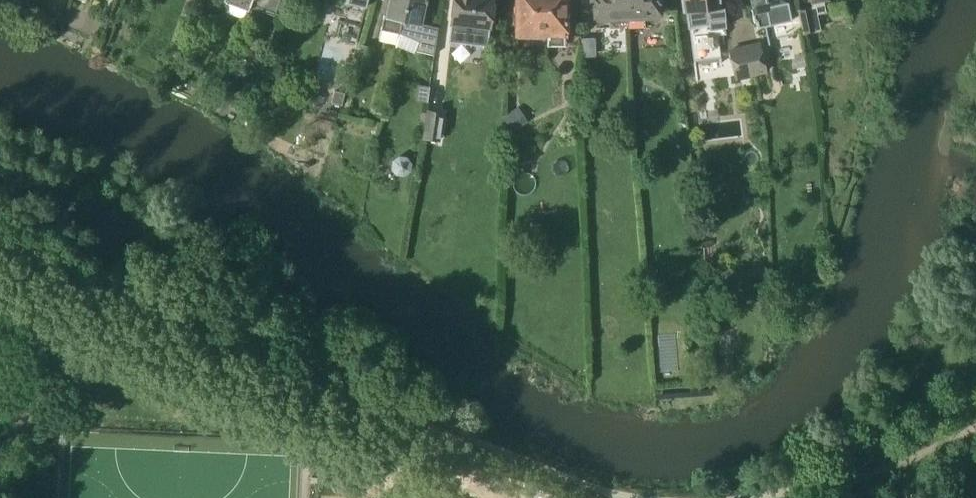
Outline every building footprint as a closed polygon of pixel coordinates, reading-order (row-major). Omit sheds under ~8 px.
[(251,9),(252,5),(254,0),(226,0),(251,9)] [(252,5),(274,13),(279,0),(254,0),(252,5)] [(408,0),(389,0),(386,15),(385,14),(382,29),(399,33),(402,19),(403,20),(408,0)] [(421,23),(426,2),(428,2),(428,0),(408,0),(403,20),(402,19),(399,33),(418,42),(415,50),(433,55),(438,27),(421,23)] [(488,35),(492,0),(455,0),(451,31),(454,31),(457,33),(465,34),(469,33),(488,35)] [(566,34),(566,0),(518,0),(518,34),(521,34),(529,37),(538,37),(547,34),(566,34)] [(628,27),(627,0),(592,0),(592,4),(595,4),(596,18),(610,17),(611,28),(628,27)] [(628,27),(646,27),(645,15),(659,15),(658,1),(662,1),(662,0),(627,0),(628,27)] [(726,27),(724,10),(723,0),(683,0),(685,11),(688,10),(695,66),(731,61),(726,27)] [(756,20),(769,17),(766,2),(778,0),(752,0),(756,20)] [(803,31),(819,28),(816,12),(825,10),(823,0),(813,0),(814,7),(798,11),(803,31)] [(352,71),(365,75),(374,48),(362,44),(360,50),(350,47),(344,66),(353,69),(352,71)] [(751,74),(766,70),(760,44),(745,47),(751,74)] [(736,78),(751,74),(745,47),(730,51),(736,78)] [(417,85),(415,100),(427,102),(430,86),(417,85)] [(335,90),(332,102),(341,105),(344,93),(335,90)] [(445,113),(427,110),(421,136),(439,140),(445,113)] [(512,132),(520,127),(510,112),(503,117),(512,132)] [(396,173),(403,175),(410,171),(411,163),(407,157),(400,155),(393,159),(391,167),(396,173)]
